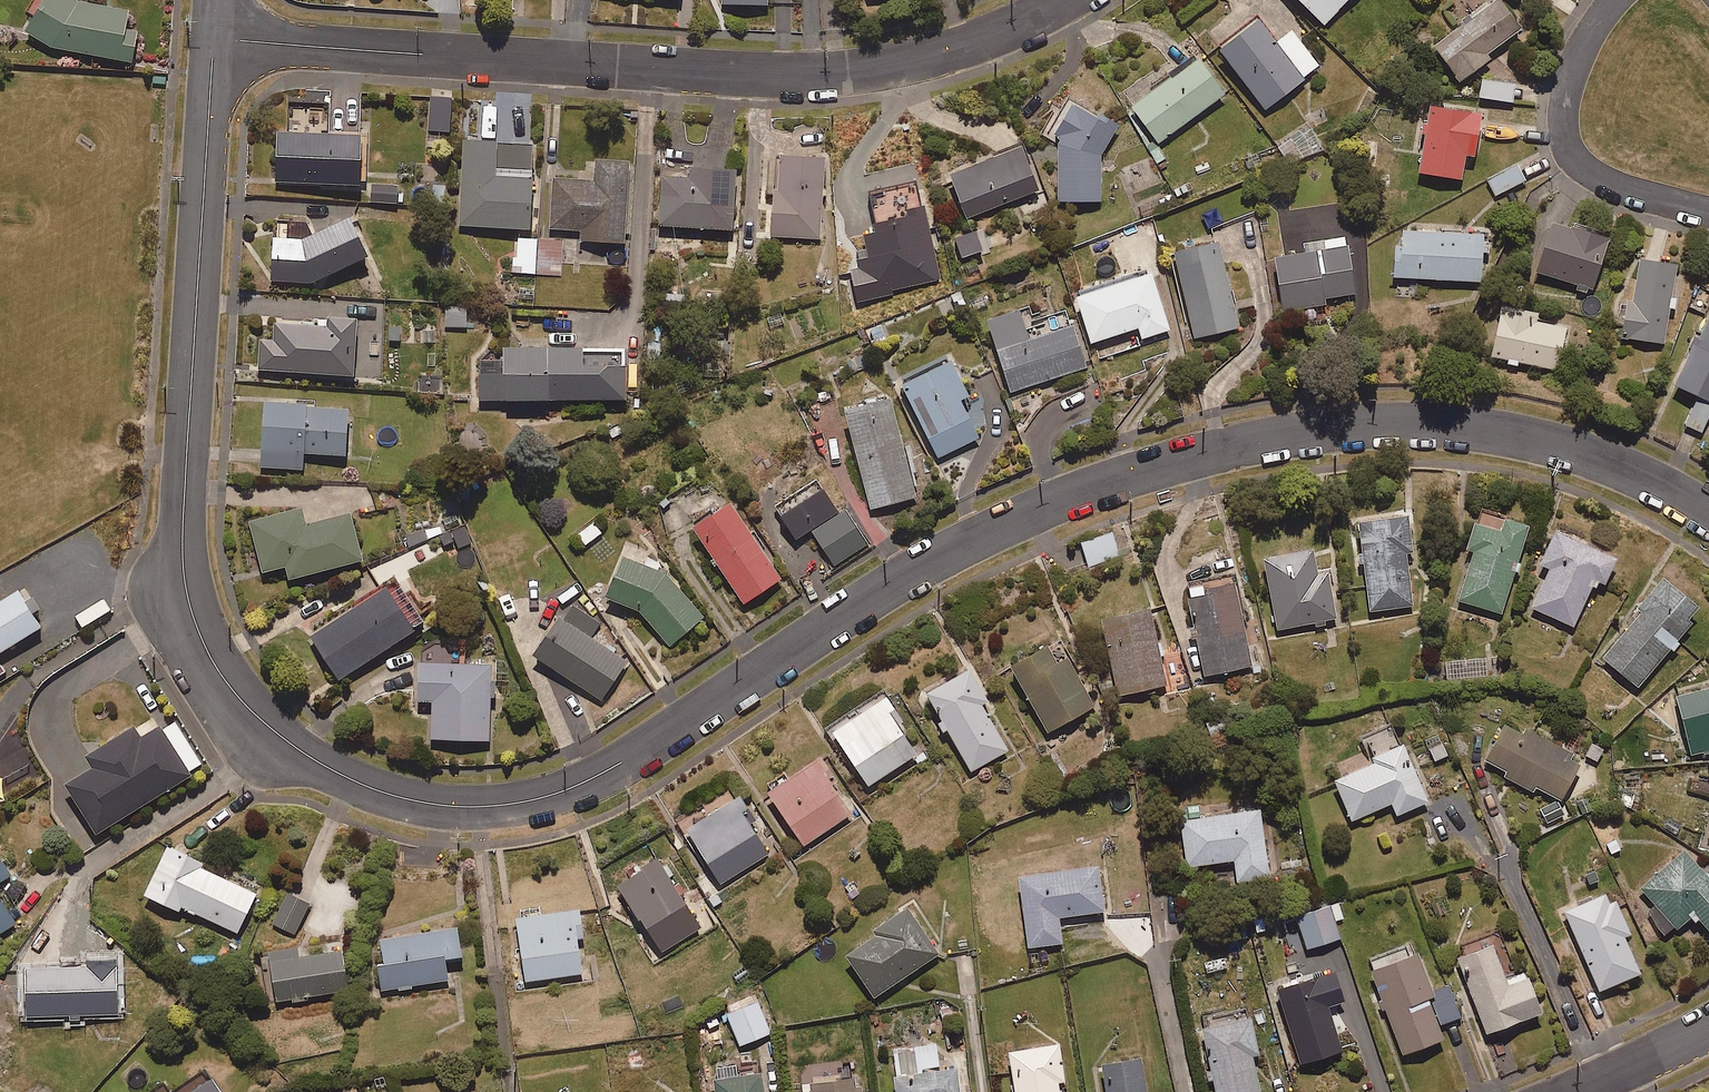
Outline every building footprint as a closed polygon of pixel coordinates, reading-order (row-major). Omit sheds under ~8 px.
[(79,0),(50,0),(30,35),(56,50),(140,65),(145,33),(136,31),(139,12),(84,2),(79,0)] [(1322,26),(1346,0),(1295,0),(1322,26)] [(1429,46),(1456,81),(1485,59),(1481,54),(1517,26),(1497,0),(1489,0),(1467,17),(1464,13),(1456,20),(1459,24),(1429,46)] [(1253,18),(1213,50),(1262,112),(1303,80),(1300,76),(1315,65),(1287,29),(1271,41),(1253,18)] [(1191,56),(1125,106),(1153,144),(1219,94),(1191,56)] [(1512,83),(1477,78),(1475,97),(1509,102),(1512,83)] [(450,92),(430,92),(429,126),(449,127),(450,92)] [(1090,119),(1065,105),(1048,135),(1056,139),(1054,143),(1055,200),(1099,199),(1097,156),(1115,124),(1094,112),(1090,119)] [(1477,113),(1424,107),(1422,123),(1417,124),(1416,134),(1421,135),(1416,173),(1460,179),(1463,156),(1471,157),(1477,113)] [(358,128),(273,127),(273,179),(358,180),(358,128)] [(495,136),(461,135),(457,221),(527,224),(530,142),(495,141),(495,136)] [(1016,145),(944,175),(963,220),(1035,189),(1016,145)] [(823,152),(779,150),(777,184),(772,183),(769,232),(818,235),(823,152)] [(593,178),(551,175),(548,227),(579,228),(578,239),(624,241),(628,157),(594,155),(593,178)] [(685,172),(661,171),(657,221),(731,226),(735,163),(686,160),(685,172)] [(1516,162),(1483,178),(1492,196),(1525,180),(1516,162)] [(397,180),(371,180),(370,198),(397,199),(397,180)] [(299,234),(271,233),(268,279),(309,281),(364,251),(346,211),(299,234)] [(1604,239),(1545,223),(1531,272),(1590,288),(1604,239)] [(1389,278),(1477,280),(1478,253),(1486,253),(1487,243),(1479,243),(1480,234),(1391,231),(1389,278)] [(537,235),(516,235),(516,255),(512,255),(511,272),(536,273),(537,235)] [(561,236),(537,235),(536,273),(559,274),(561,236)] [(1213,242),(1168,253),(1190,341),(1235,329),(1213,242)] [(1344,248),(1272,258),(1279,312),(1322,306),(1321,299),(1351,294),(1344,248)] [(1673,264),(1635,259),(1630,301),(1623,300),(1618,337),(1662,343),(1673,264)] [(1147,272),(1070,298),(1086,344),(1135,328),(1139,340),(1167,331),(1147,272)] [(1667,386),(1694,399),(1682,425),(1699,433),(1708,411),(1708,306),(1705,304),(1667,386)] [(466,305),(444,305),(444,326),(466,326),(466,305)] [(1495,307),(1485,360),(1558,373),(1566,328),(1533,322),(1534,315),(1495,307)] [(1015,310),(983,321),(1007,393),(1084,367),(1069,323),(1024,338),(1015,310)] [(271,336),(257,336),(256,366),(351,371),(354,312),(325,311),(324,320),(272,317),(271,336)] [(538,341),(537,325),(520,326),(521,341),(503,341),(504,367),(478,368),(478,394),(549,392),(549,395),(626,393),(625,346),(583,347),(583,340),(538,341)] [(950,354),(898,380),(937,456),(981,434),(961,395),(968,391),(950,354)] [(889,390),(843,402),(869,506),(915,494),(889,390)] [(261,398),(258,465),(302,467),(303,449),(342,451),(344,405),(304,403),(304,400),(261,398)] [(811,525),(844,505),(823,471),(776,501),(797,534),(811,525)] [(454,495),(435,502),(453,546),(471,539),(454,495)] [(727,499),(689,524),(742,602),(780,577),(727,499)] [(301,503),(247,518),(261,569),(283,563),(287,576),(361,555),(347,506),(305,518),(301,503)] [(812,530),(834,563),(866,541),(845,508),(812,530)] [(1407,508),(1356,515),(1368,610),(1414,604),(1407,549),(1412,548),(1407,508)] [(1473,547),(1457,597),(1500,611),(1529,520),(1504,513),(1501,524),(1473,515),(1464,544),(1473,547)] [(1618,552),(1553,523),(1536,561),(1547,565),(1529,604),(1572,623),(1594,574),(1606,579),(1618,552)] [(1111,529),(1080,540),(1089,565),(1120,554),(1111,529)] [(1311,544),(1262,553),(1276,628),(1340,616),(1331,566),(1315,569),(1311,544)] [(620,550),(603,593),(636,606),(669,645),(703,613),(663,567),(620,550)] [(1642,608),(1604,655),(1638,682),(1669,644),(1674,648),(1681,640),(1677,637),(1693,618),(1690,614),(1700,601),(1663,572),(1638,604),(1642,608)] [(1211,588),(1186,594),(1192,621),(1186,622),(1190,637),(1194,636),(1203,674),(1252,663),(1234,578),(1210,583),(1211,588)] [(307,633),(336,676),(413,625),(383,581),(307,633)] [(0,598),(0,650),(39,626),(16,589),(0,598)] [(1149,601),(1100,611),(1115,692),(1165,683),(1149,601)] [(556,613),(530,653),(600,698),(626,658),(556,613)] [(1047,640),(1009,660),(1046,729),(1093,703),(1065,652),(1056,657),(1047,640)] [(490,657),(414,656),(413,697),(429,698),(428,736),(488,737),(490,657)] [(969,662),(924,687),(971,768),(1007,748),(980,700),(988,696),(969,662)] [(1674,693),(1690,751),(1708,746),(1708,684),(1674,693)] [(886,691),(831,726),(866,783),(915,752),(896,722),(903,718),(886,691)] [(130,719),(80,751),(88,763),(61,780),(94,831),(189,770),(156,719),(138,731),(130,719)] [(1505,721),(1485,758),(1505,768),(1504,775),(1532,790),(1535,782),(1561,796),(1581,758),(1571,753),(1574,748),(1525,722),(1521,730),(1505,721)] [(1404,736),(1369,751),(1373,759),(1333,777),(1350,817),(1390,800),(1396,814),(1431,798),(1404,736)] [(821,751),(764,788),(801,844),(851,811),(831,782),(838,778),(821,751)] [(740,792),(683,826),(718,882),(768,852),(754,829),(761,825),(740,792)] [(1569,819),(1560,799),(1539,808),(1548,828),(1569,819)] [(1259,805),(1178,816),(1185,865),(1233,858),(1236,880),(1269,875),(1259,805)] [(163,841),(139,892),(176,909),(179,903),(235,929),(253,890),(197,864),(200,858),(163,841)] [(1638,885),(1654,903),(1646,911),(1665,933),(1675,924),(1678,927),(1692,915),(1696,920),(1699,917),(1708,929),(1708,871),(1685,844),(1638,885)] [(655,856),(614,882),(658,952),(699,927),(655,856)] [(10,874),(0,857),(0,880),(10,874)] [(1104,909),(1097,861),(1016,872),(1027,945),(1061,940),(1058,915),(1104,909)] [(1606,888),(1562,908),(1600,988),(1641,969),(1624,933),(1632,929),(1616,896),(1611,898),(1606,888)] [(309,902),(284,891),(270,923),(294,933),(309,902)] [(15,922),(0,898),(0,932),(15,922)] [(1329,902),(1295,913),(1306,947),(1340,936),(1329,902)] [(577,903),(511,914),(522,980),(580,971),(574,935),(582,934),(577,903)] [(874,932),(843,952),(872,996),(938,951),(906,903),(870,927),(874,932)] [(454,923),(378,936),(382,959),(373,961),(378,989),(445,977),(442,957),(460,953),(454,923)] [(1493,942),(1456,956),(1486,1032),(1543,1010),(1528,973),(1508,981),(1493,942)] [(294,943),(265,948),(274,1001),(348,989),(341,946),(296,954),(294,943)] [(1385,1008),(1401,1051),(1443,1035),(1438,1023),(1461,1014),(1448,982),(1434,988),(1419,950),(1372,968),(1383,997),(1379,999),(1383,1009),(1385,1008)] [(83,963),(21,965),(22,1014),(68,1013),(68,1018),(78,1018),(78,1013),(115,1012),(113,953),(82,954),(83,963)] [(1335,967),(1275,986),(1299,1061),(1341,1048),(1328,1005),(1345,999),(1335,967)] [(755,998),(724,1011),(738,1045),(769,1032),(755,998)] [(1200,1024),(1209,1068),(1205,1069),(1207,1078),(1212,1077),(1215,1091),(1261,1091),(1252,1052),(1259,1050),(1251,1013),(1200,1024)] [(1005,1048),(1012,1091),(1060,1091),(1058,1080),(1064,1079),(1058,1039),(1005,1048)] [(1101,1061),(1106,1091),(1105,1091),(1146,1091),(1140,1055),(1101,1061)] [(892,1074),(894,1091),(959,1091),(955,1065),(892,1074)] [(711,1075),(713,1091),(764,1091),(760,1068),(711,1075)] [(182,1091),(222,1091),(209,1074),(182,1091)] [(808,1080),(810,1091),(861,1091),(860,1083),(854,1083),(853,1074),(808,1080)]
